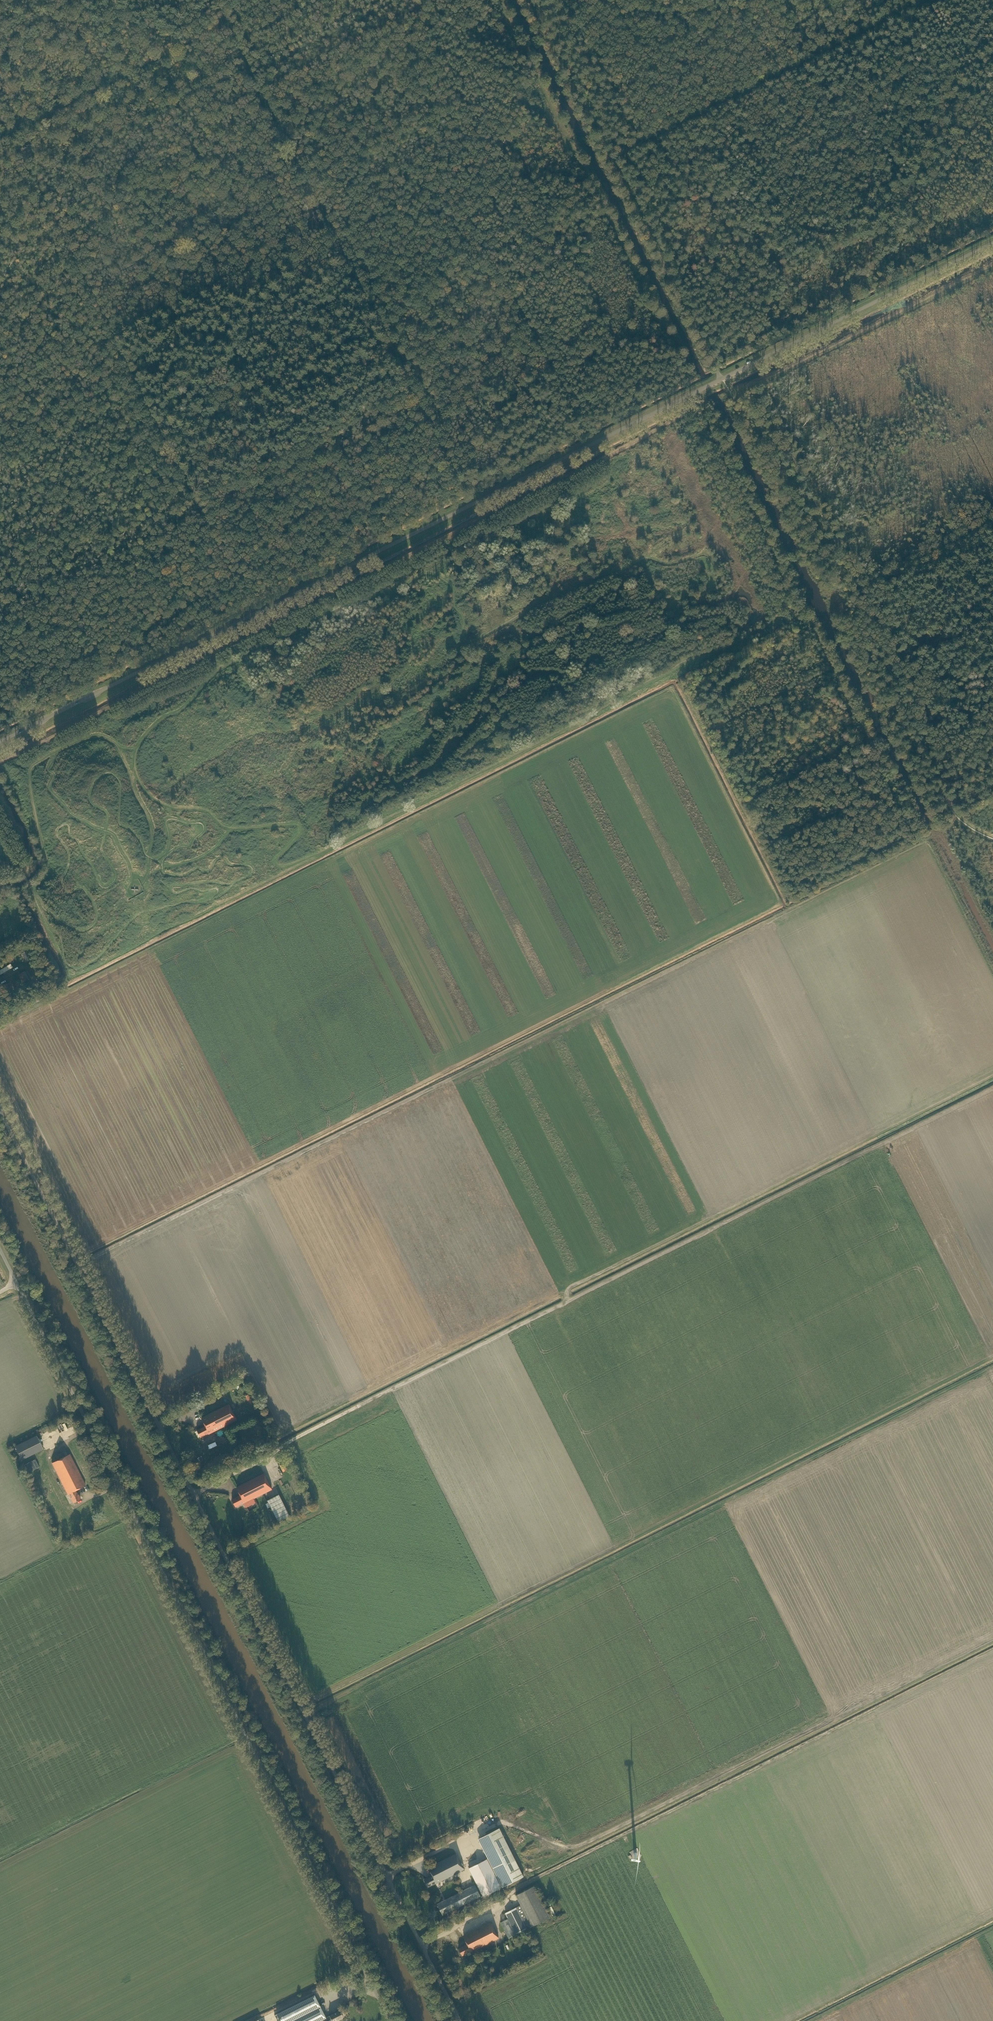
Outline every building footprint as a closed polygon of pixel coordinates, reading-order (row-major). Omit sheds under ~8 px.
[(27,951),(22,953),(26,962),(31,959),(27,951)] [(12,968),(10,964),(0,970),(0,975),(12,968)] [(26,981),(22,973),(18,975),(22,983),(26,981)] [(7,984),(1,987),(8,1001),(14,999),(7,984)] [(235,1385),(237,1389),(248,1384),(245,1380),(235,1385)] [(253,1403),(252,1401),(249,1394),(244,1396),(247,1403),(249,1405),(253,1403)] [(209,1434),(237,1420),(229,1404),(202,1418),(206,1427),(197,1431),(200,1437),(208,1433),(209,1434)] [(43,1449),(36,1435),(14,1446),(21,1460),(43,1449)] [(68,1494),(72,1503),(80,1499),(78,1496),(75,1490),(85,1485),(69,1454),(52,1463),(67,1495),(68,1494)] [(241,1496),(232,1500),(235,1507),(243,1503),(245,1507),(255,1503),(253,1499),(272,1490),(264,1474),(237,1488),(241,1496)] [(279,1495),(267,1501),(268,1503),(270,1507),(279,1523),(290,1517),(279,1495)] [(502,1887),(507,1885),(523,1876),(499,1828),(478,1839),(488,1859),(468,1868),(483,1897),(502,1887)] [(435,1884),(464,1869),(456,1854),(429,1868),(433,1876),(424,1880),(427,1887),(435,1883),(435,1884)] [(443,1915),(481,1896),(475,1885),(437,1904),(443,1915)] [(520,1905),(505,1913),(515,1935),(549,1918),(534,1886),(515,1895),(520,1905)] [(470,1952),(498,1938),(490,1923),(464,1936),(467,1944),(459,1949),(462,1955),(470,1952)] [(276,2013),(280,2020),(327,2020),(326,2018),(314,1994),(276,2013)] [(326,2018),(327,2020),(331,2019),(332,2020),(333,2020),(342,2016),(339,2011),(329,2016),(326,2018)]
